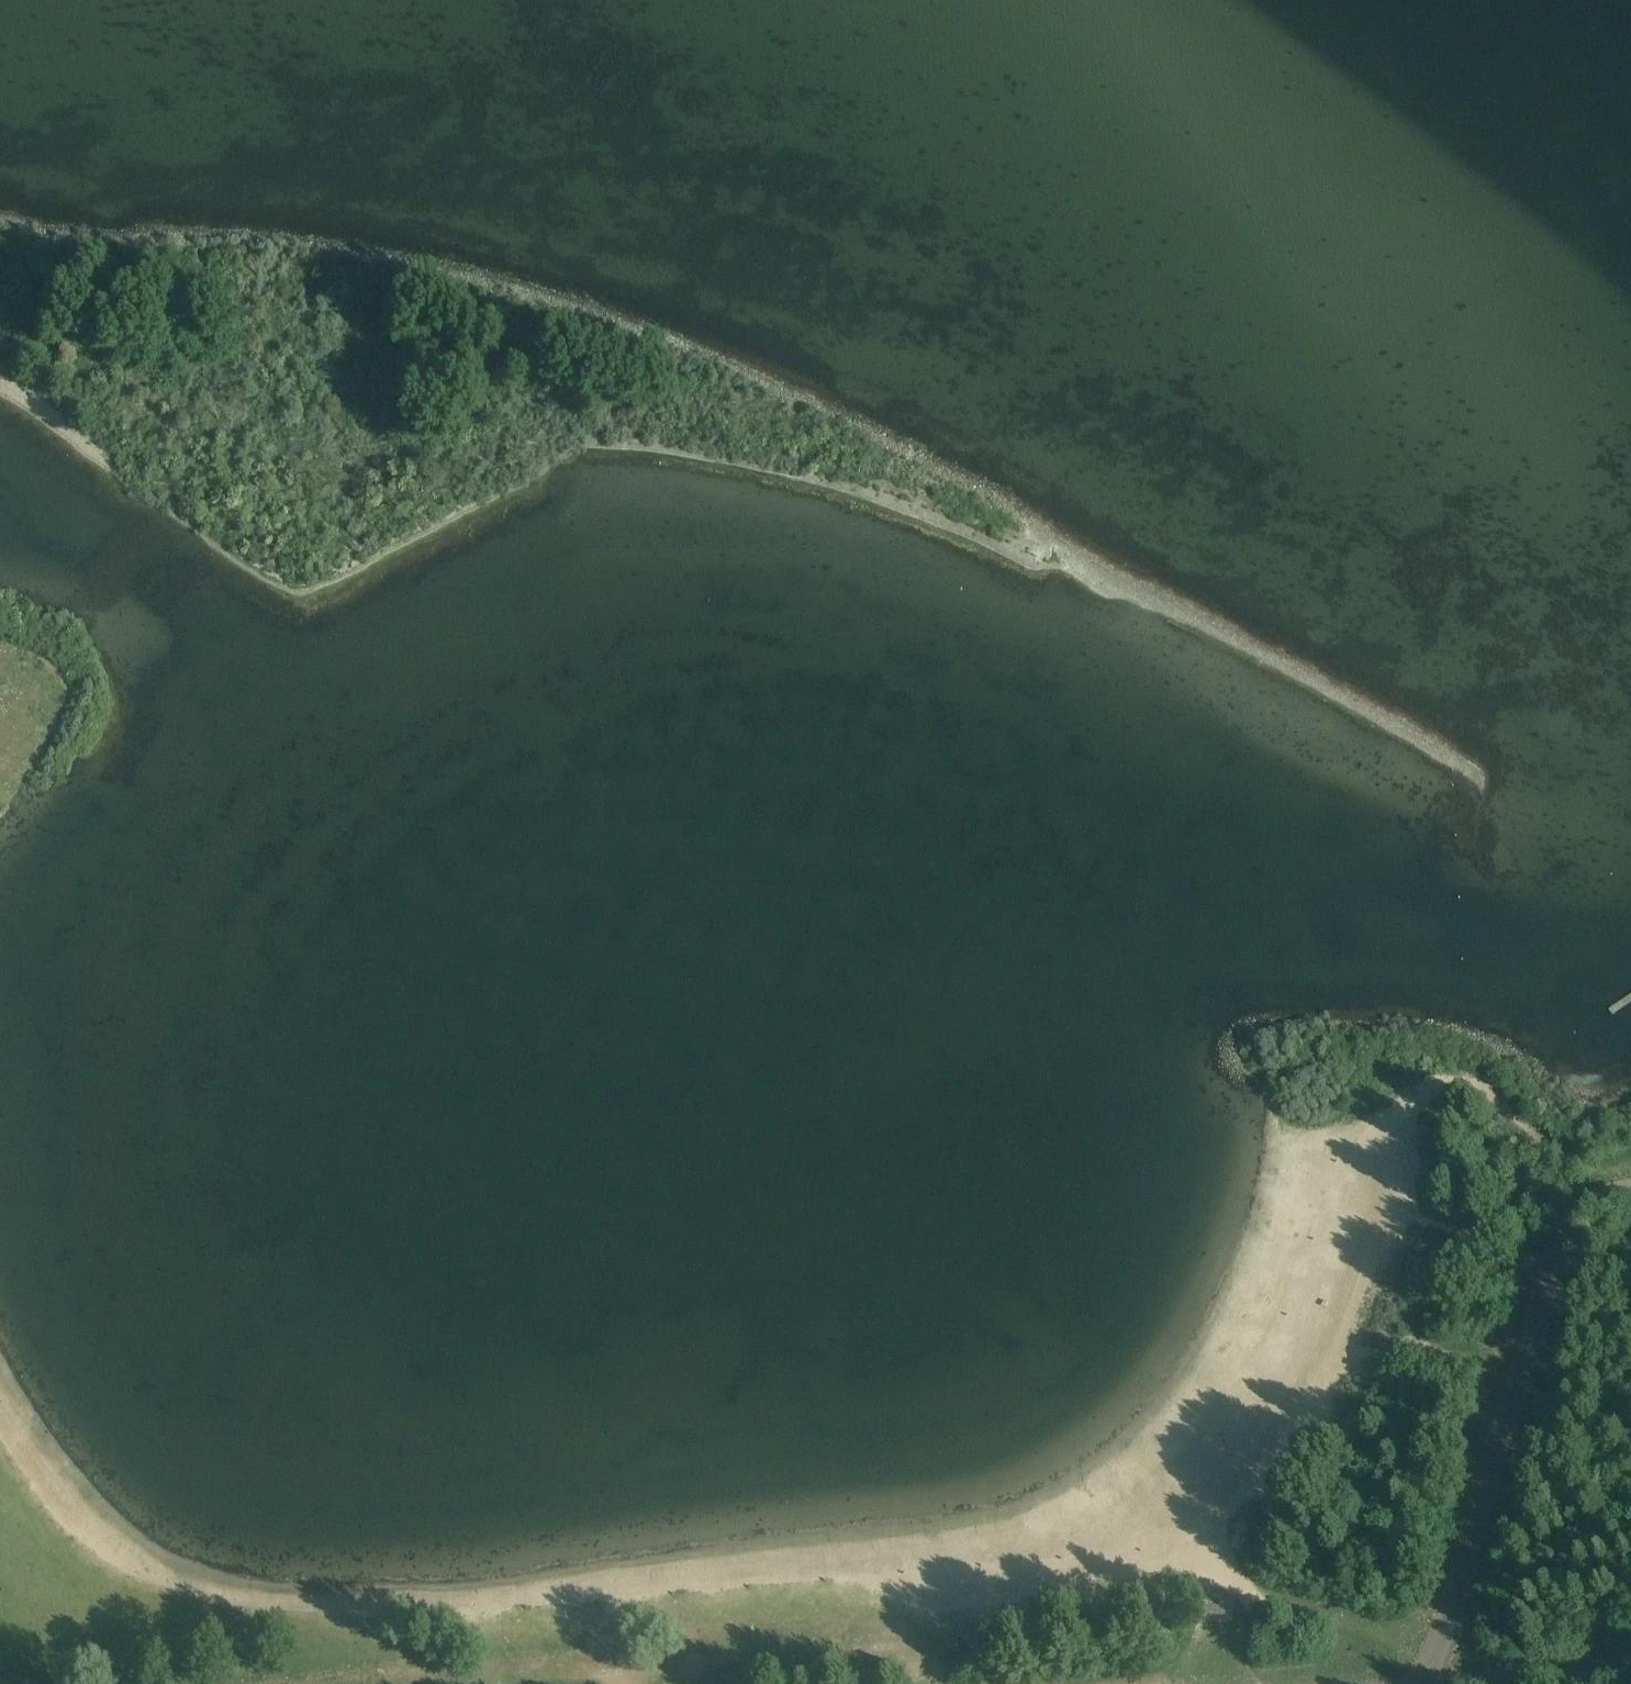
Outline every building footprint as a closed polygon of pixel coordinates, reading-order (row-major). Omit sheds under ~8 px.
[(1203,1611),(1221,1613),(1223,1598),(1205,1596),(1203,1611)]
